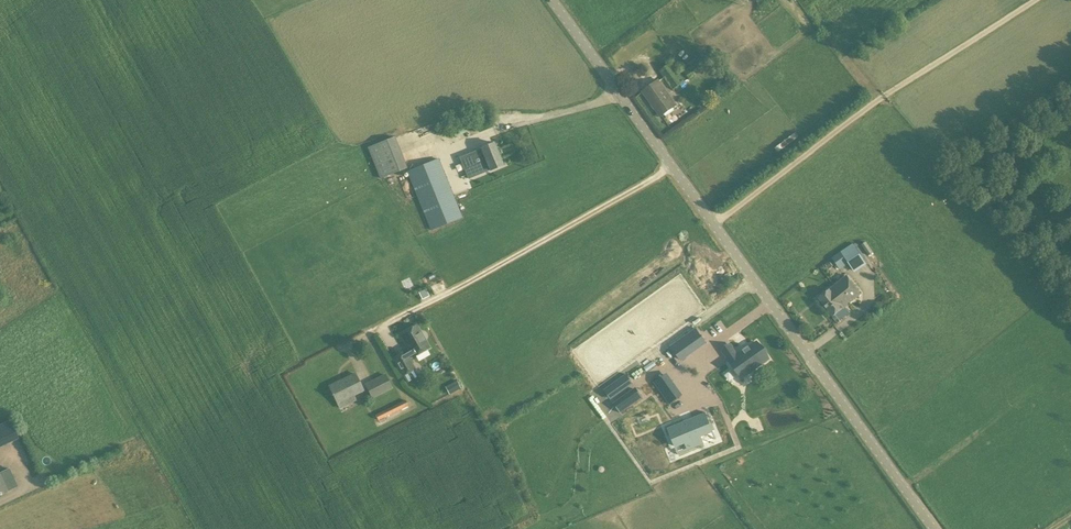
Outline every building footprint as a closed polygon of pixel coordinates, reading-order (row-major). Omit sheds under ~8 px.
[(683,71),(691,81),(711,67),(704,57),(683,71)] [(659,80),(642,92),(660,117),(676,105),(659,80)] [(380,179),(408,168),(395,137),(367,148),(380,179)] [(473,144),(459,150),(470,178),(504,165),(495,142),(482,148),(483,149),(476,152),(473,144)] [(438,158),(406,171),(430,231),(463,218),(438,158)] [(854,273),(866,264),(853,244),(831,258),(839,270),(848,264),(854,273)] [(847,276),(829,289),(829,290),(818,298),(832,316),(843,308),(861,294),(847,276)] [(690,319),(664,337),(673,350),(699,332),(690,319)] [(406,353),(405,351),(392,359),(402,377),(415,369),(408,357),(411,355),(412,357),(429,348),(416,325),(399,334),(409,351),(406,353)] [(732,345),(723,352),(713,358),(719,367),(729,360),(742,378),(769,359),(756,342),(739,355),(732,345)] [(337,403),(343,401),(345,406),(354,401),(352,396),(363,391),(355,373),(328,386),(337,403)] [(372,399),(392,389),(385,374),(364,384),(372,399)] [(615,383),(605,391),(610,397),(620,391),(632,382),(627,375),(615,383)] [(666,375),(655,383),(666,398),(677,390),(666,375)] [(455,382),(445,387),(448,393),(458,387),(455,382)] [(625,400),(616,406),(621,413),(630,407),(643,397),(638,390),(625,400)] [(405,400),(375,415),(378,420),(408,406),(405,400)] [(762,416),(776,411),(773,405),(760,410),(762,416)] [(706,412),(668,428),(676,446),(685,442),(689,450),(705,444),(701,435),(713,430),(706,412)] [(10,420),(0,424),(0,447),(18,439),(10,420)] [(7,491),(14,487),(12,481),(4,485),(0,477),(0,495),(7,492),(7,491)]
